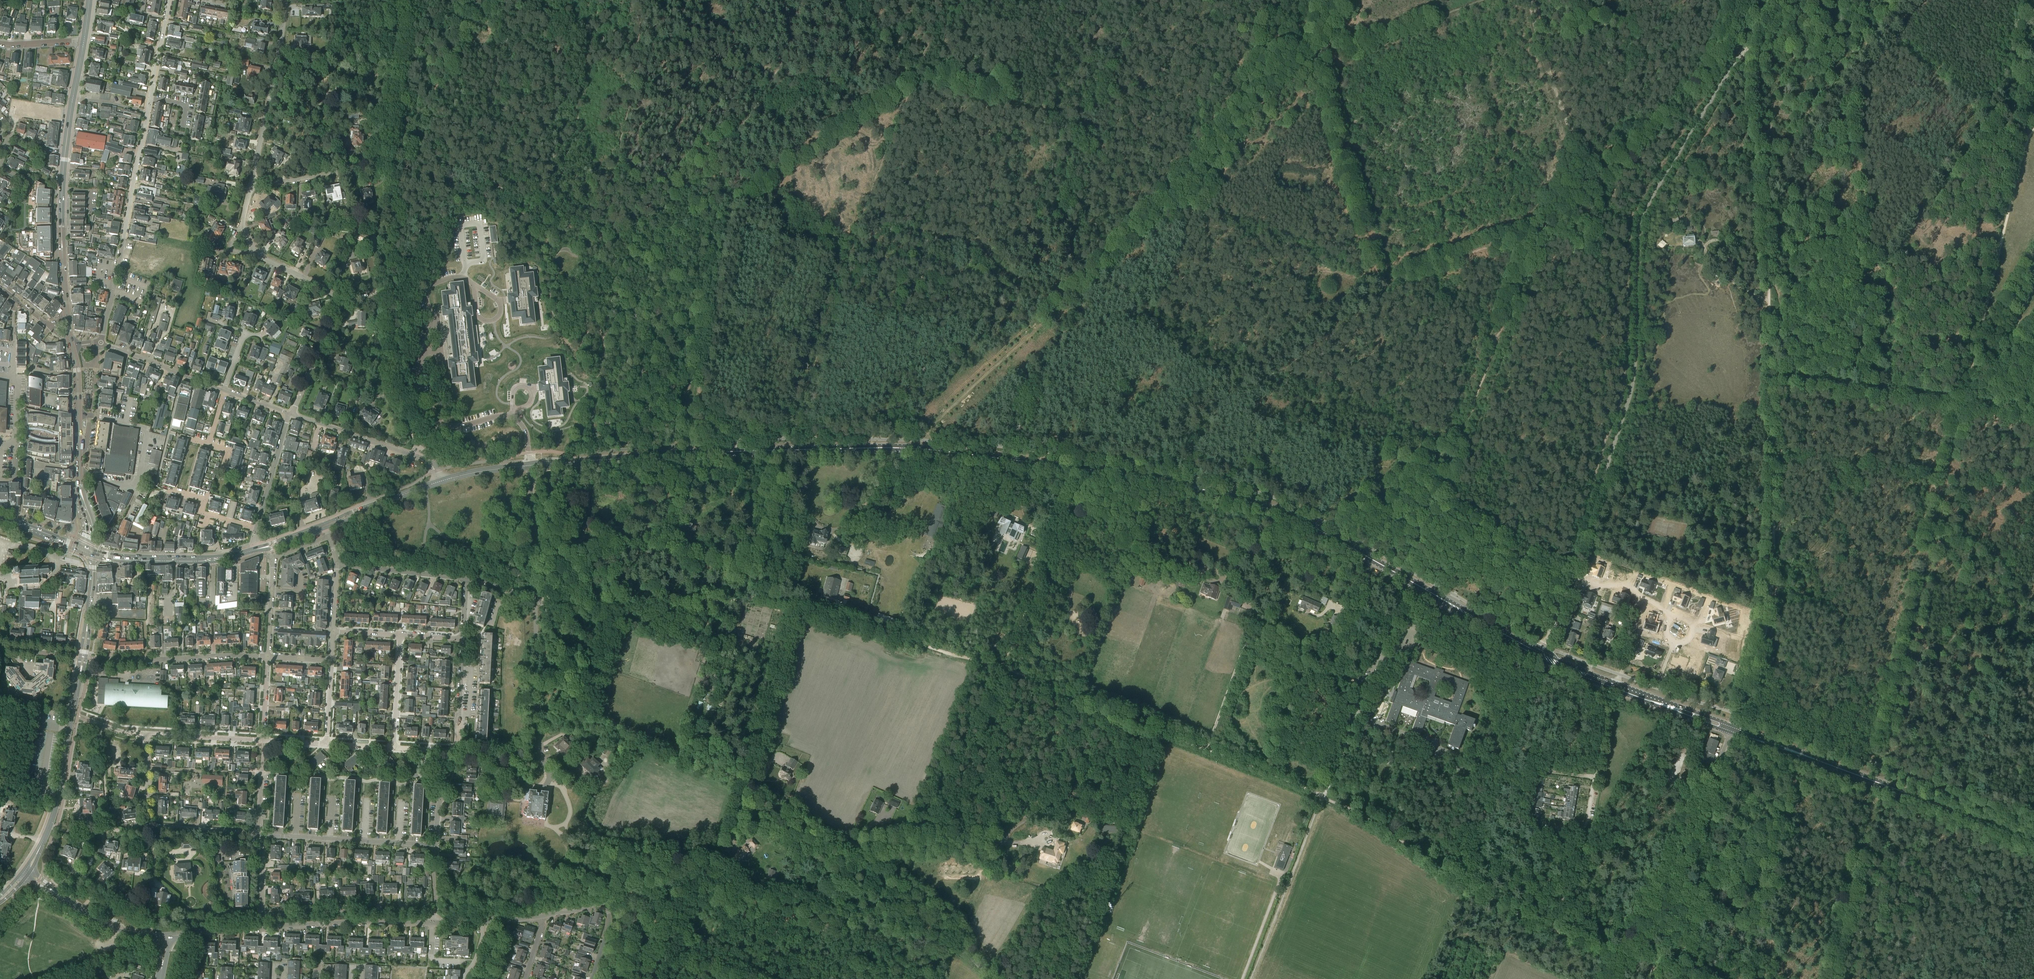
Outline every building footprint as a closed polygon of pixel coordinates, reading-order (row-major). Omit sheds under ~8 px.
[(107,2),(102,1),(101,8),(110,9),(111,3),(113,3),(113,0),(107,0),(107,2)] [(161,2),(153,0),(149,0),(148,2),(152,3),(152,7),(160,8),(161,2)] [(261,2),(261,6),(262,6),(262,9),(271,10),(271,6),(272,2),(272,0),(263,0),(263,2),(261,1),(261,2)] [(132,11),(133,5),(122,2),(121,5),(125,6),(124,9),(132,11)] [(326,4),(317,4),(317,9),(332,9),(331,18),(335,18),(335,5),(330,5),(330,4),(326,4)] [(158,15),(160,8),(152,7),(151,10),(147,9),(147,12),(158,15)] [(207,17),(208,8),(203,7),(201,16),(200,15),(200,18),(202,18),(203,16),(207,17)] [(75,19),(77,9),(68,8),(67,12),(65,12),(64,17),(67,17),(66,22),(71,22),(71,20),(74,21),(75,19)] [(110,19),(110,16),(108,16),(110,9),(101,8),(100,14),(104,15),(104,18),(110,19)] [(190,16),(191,14),(188,13),(189,9),(181,8),(180,13),(188,15),(188,16),(190,16)] [(312,10),(313,8),(310,8),(310,10),(304,9),(304,16),(320,17),(320,10),(312,10)] [(217,19),(219,10),(214,9),(212,18),(211,17),(210,20),(213,20),(213,18),(217,19)] [(228,21),(230,12),(224,11),(223,20),(221,19),(221,22),(224,22),(224,20),(228,21)] [(179,19),(182,19),(181,21),(187,22),(188,16),(188,15),(180,13),(179,19)] [(144,17),(133,14),(134,14),(133,15),(130,15),(131,15),(130,18),(130,20),(135,21),(134,24),(141,26),(142,26),(143,24),(145,16),(144,16),(144,17)] [(47,32),(55,33),(55,25),(56,25),(57,18),(49,17),(48,23),(46,23),(46,26),(47,26),(47,32)] [(115,23),(100,20),(99,25),(105,26),(110,27),(112,27),(111,30),(113,30),(117,31),(118,28),(114,27),(115,23)] [(148,27),(147,30),(156,32),(157,24),(149,22),(148,27)] [(260,26),(255,25),(254,32),(258,32),(258,34),(263,35),(263,33),(268,34),(269,27),(264,26),(265,25),(260,24),(260,26)] [(109,34),(110,27),(105,26),(99,25),(98,32),(109,34)] [(154,40),(156,32),(147,30),(146,39),(146,40),(141,39),(140,42),(151,45),(152,42),(150,41),(150,39),(154,40)] [(296,36),(295,44),(299,44),(299,46),(298,53),(305,53),(305,45),(310,45),(311,37),(308,36),(301,36),(300,35),(298,35),(297,36),(296,36)] [(107,46),(109,38),(100,37),(100,38),(96,38),(95,44),(107,46)] [(264,53),(266,45),(255,43),(256,40),(246,38),(245,46),(254,48),(253,51),(264,53)] [(181,50),(182,42),(176,41),(176,40),(167,39),(166,47),(170,48),(170,47),(174,47),(173,48),(181,50)] [(150,59),(152,52),(146,51),(146,47),(140,45),(139,50),(142,50),(140,57),(150,59)] [(105,59),(106,57),(103,56),(104,51),(94,49),(93,55),(96,55),(96,58),(105,59)] [(53,64),(56,64),(65,64),(69,64),(70,64),(69,53),(65,53),(65,55),(56,56),(53,56),(49,56),(49,65),(53,65),(53,64)] [(18,56),(12,54),(10,65),(17,66),(18,56)] [(32,69),(33,54),(26,54),(26,61),(24,61),(24,69),(32,69)] [(149,66),(150,59),(140,57),(139,64),(136,63),(135,68),(142,69),(143,65),(149,66)] [(3,67),(8,68),(9,60),(5,59),(4,65),(2,64),(0,63),(0,73),(1,73),(3,67)] [(91,67),(91,69),(99,71),(104,72),(105,69),(100,69),(100,65),(92,63),(92,64),(91,64),(91,66),(91,67)] [(259,75),(261,69),(249,66),(248,72),(249,72),(247,80),(253,82),(255,74),(259,75)] [(54,69),(52,75),(50,86),(63,89),(64,86),(66,86),(68,75),(67,75),(68,71),(60,69),(54,69)] [(48,85),(50,86),(52,75),(35,72),(33,82),(48,85)] [(88,81),(86,91),(100,94),(100,93),(102,84),(102,83),(88,81)] [(371,86),(370,81),(367,82),(367,83),(363,85),(362,84),(360,84),(360,85),(359,86),(361,90),(361,91),(363,90),(363,89),(371,86)] [(134,98),(130,97),(132,89),(113,85),(112,87),(111,93),(128,97),(127,99),(133,101),(132,104),(141,106),(142,99),(134,98)] [(327,93),(327,100),(341,100),(341,95),(340,95),(340,90),(338,90),(336,93),(335,93),(335,94),(327,93)] [(253,104),(255,97),(246,95),(246,98),(243,97),(242,101),(245,102),(253,104)] [(9,104),(8,111),(10,112),(11,109),(15,110),(16,105),(17,102),(17,99),(10,98),(10,101),(12,102),(12,104),(9,104)] [(15,110),(15,113),(17,113),(18,110),(22,111),(23,106),(24,104),(24,100),(17,99),(17,102),(19,103),(19,106),(16,105),(15,110)] [(22,111),(22,114),(24,114),(25,112),(29,113),(31,102),(24,100),(24,104),(26,104),(26,107),(23,106),(22,111)] [(80,105),(79,110),(87,111),(87,110),(91,111),(92,111),(92,113),(96,114),(97,110),(92,109),(92,110),(91,110),(91,106),(88,105),(87,107),(86,107),(86,106),(80,105)] [(110,112),(111,106),(101,105),(100,119),(109,120),(110,112)] [(47,117),(47,120),(60,122),(60,115),(61,108),(48,107),(48,111),(50,111),(49,117),(47,117)] [(131,118),(132,112),(124,109),(123,115),(121,115),(122,114),(116,113),(116,115),(116,116),(119,117),(123,118),(127,119),(128,117),(131,118)] [(81,117),(89,119),(89,118),(91,119),(89,118),(91,111),(87,110),(87,111),(79,110),(79,114),(82,114),(81,117)] [(250,126),(250,125),(251,125),(251,123),(250,122),(251,119),(246,118),(246,117),(240,116),(238,123),(238,124),(250,126)] [(77,120),(76,124),(87,127),(88,123),(95,124),(96,120),(91,119),(89,118),(89,119),(88,120),(87,120),(86,121),(86,122),(77,120)] [(127,120),(124,120),(123,124),(125,125),(137,128),(139,123),(127,120)] [(248,133),(249,130),(250,129),(250,128),(249,127),(250,126),(238,124),(238,123),(237,123),(235,131),(243,132),(248,133)] [(30,138),(35,126),(33,125),(31,130),(29,129),(26,136),(30,138)] [(361,134),(361,133),(359,133),(360,133),(360,131),(359,131),(359,129),(359,126),(353,126),(353,129),(350,129),(350,131),(350,138),(354,138),(354,147),(359,147),(363,147),(363,145),(364,136),(363,136),(363,134),(361,134)] [(123,135),(124,132),(121,131),(109,127),(108,128),(109,128),(108,132),(113,134),(113,133),(123,135)] [(45,134),(42,133),(41,134),(40,133),(38,138),(41,139),(45,141),(56,142),(57,136),(48,135),(45,135),(45,134)] [(103,152),(106,138),(77,133),(74,147),(81,148),(84,148),(88,149),(100,151),(103,152)] [(166,138),(149,134),(147,144),(147,145),(156,147),(156,145),(170,147),(175,148),(177,140),(176,140),(172,139),(166,138)] [(54,148),(56,147),(56,142),(45,141),(41,139),(38,138),(36,142),(44,145),(44,147),(54,148)] [(245,149),(247,142),(233,139),(232,143),(235,143),(234,147),(237,148),(236,150),(240,151),(241,149),(245,149)] [(121,154),(122,148),(106,143),(101,161),(106,163),(109,151),(121,154)] [(25,164),(28,158),(24,155),(26,150),(16,145),(12,152),(22,157),(20,161),(25,164)] [(87,153),(88,149),(84,148),(81,148),(74,147),(73,146),(72,153),(80,154),(81,152),(87,153)] [(286,159),(287,156),(285,154),(277,149),(274,147),(272,151),(275,153),(270,160),(279,165),(280,164),(281,163),(282,162),(282,160),(283,158),(286,159)] [(146,148),(145,154),(153,156),(152,158),(160,159),(161,156),(157,156),(158,150),(146,148)] [(57,168),(58,157),(49,156),(48,167),(57,168)] [(130,165),(131,157),(124,156),(123,163),(130,165)] [(10,158),(9,159),(8,161),(8,162),(7,166),(15,170),(17,164),(23,167),(24,163),(15,158),(14,160),(10,158),(10,159),(10,158)] [(228,161),(227,169),(231,170),(230,174),(238,176),(239,170),(238,170),(239,169),(238,169),(240,162),(234,161),(234,163),(228,161)] [(48,176),(51,170),(44,166),(41,171),(48,176)] [(142,170),(140,178),(147,179),(148,177),(155,179),(156,173),(156,172),(156,171),(149,169),(148,172),(142,170)] [(89,179),(89,172),(74,170),(74,178),(89,179)] [(12,182),(1,176),(0,179),(0,182),(1,183),(1,184),(0,186),(0,192),(9,197),(11,193),(5,190),(7,186),(9,187),(12,182)] [(125,190),(127,180),(119,179),(117,188),(125,190)] [(44,190),(45,187),(36,183),(37,184),(36,190),(35,190),(34,206),(35,206),(35,210),(34,210),(34,226),(51,226),(51,220),(52,220),(52,217),(51,217),(51,210),(50,210),(50,207),(51,201),(52,201),(52,198),(51,198),(52,191),(44,190)] [(213,185),(213,188),(211,187),(210,188),(209,191),(210,192),(212,193),(211,196),(219,198),(219,199),(219,200),(223,201),(224,200),(225,196),(227,190),(224,189),(225,185),(218,184),(217,184),(217,186),(213,185)] [(139,190),(138,194),(152,197),(152,196),(153,197),(155,197),(156,189),(141,186),(140,191),(139,190)] [(339,186),(334,187),(326,189),(327,195),(328,196),(333,195),(334,202),(333,202),(334,202),(343,200),(342,200),(346,199),(344,193),(341,194),(339,186)] [(374,203),(373,199),(371,189),(361,191),(363,202),(369,201),(369,204),(374,203)] [(123,199),(124,193),(115,191),(114,195),(110,194),(110,196),(109,196),(123,199)] [(316,197),(315,191),(302,194),(303,199),(304,198),(303,201),(303,210),(310,210),(311,201),(312,198),(316,197)] [(84,219),(85,194),(72,194),(72,219),(70,219),(70,238),(82,239),(83,219),(84,219)] [(286,209),(296,209),(296,205),(294,205),(294,196),(290,196),(289,195),(288,195),(287,196),(286,196),(285,206),(286,206),(286,209)] [(122,205),(123,199),(109,196),(109,199),(113,199),(112,203),(122,205)] [(194,202),(194,204),(205,206),(205,205),(206,200),(197,199),(198,197),(196,196),(195,196),(195,198),(194,202)] [(263,202),(260,205),(266,211),(272,205),(277,209),(281,205),(281,202),(276,197),(273,200),(269,196),(263,202)] [(136,207),(134,215),(142,216),(144,216),(146,216),(146,218),(149,218),(149,215),(146,214),(147,212),(145,212),(146,209),(136,207)] [(120,217),(121,211),(107,208),(107,210),(111,211),(110,215),(120,217)] [(94,222),(95,216),(93,215),(89,240),(85,240),(84,242),(86,243),(91,243),(92,238),(93,235),(92,235),(93,222),(94,222)] [(358,223),(357,217),(353,218),(354,228),(361,227),(360,222),(358,223)] [(271,220),(270,218),(266,220),(266,219),(259,223),(260,226),(261,228),(262,229),(271,225),(269,221),(271,220)] [(211,228),(221,234),(222,233),(223,231),(224,230),(223,229),(224,227),(217,223),(214,221),(211,228)] [(264,236),(272,233),(272,232),(274,231),(273,228),(271,225),(262,229),(262,230),(262,231),(262,232),(263,232),(264,236)] [(52,242),(51,228),(35,229),(35,233),(31,233),(30,233),(21,233),(21,235),(19,235),(19,243),(18,243),(18,244),(18,245),(18,246),(19,247),(19,248),(20,248),(20,249),(21,249),(22,250),(23,251),(24,251),(25,251),(26,251),(29,251),(30,251),(31,251),(31,250),(32,250),(33,249),(33,248),(34,247),(34,245),(35,245),(35,248),(34,248),(34,249),(35,249),(35,252),(33,252),(33,255),(35,255),(35,256),(39,256),(39,257),(39,258),(47,261),(50,261),(50,255),(52,255),(51,249),(52,249),(52,248),(51,248),(51,246),(51,242),(52,242)] [(221,234),(211,228),(205,238),(211,242),(214,238),(217,240),(219,237),(219,238),(220,236),(221,236),(221,235),(221,234)] [(285,234),(283,232),(281,229),(277,234),(280,236),(279,237),(279,238),(275,243),(274,245),(276,247),(278,245),(281,248),(283,246),(284,246),(286,244),(286,243),(287,241),(285,240),(288,236),(286,233),(285,234)] [(356,231),(353,237),(366,243),(369,237),(356,231)] [(318,241),(315,245),(315,246),(319,248),(324,238),(320,236),(318,241)] [(1684,245),(1688,244),(1694,244),(1693,236),(1687,236),(1687,239),(1683,239),(1684,245)] [(117,246),(118,239),(111,238),(109,245),(117,246)] [(304,242),(299,239),(292,250),(296,253),(295,254),(298,256),(299,254),(300,255),(303,249),(304,248),(301,247),(304,242)] [(12,247),(5,243),(0,249),(0,259),(1,260),(12,247)] [(68,248),(67,248),(67,255),(68,255),(69,255),(69,258),(75,259),(76,255),(73,255),(73,248),(68,248)] [(103,250),(98,249),(98,255),(104,256),(113,258),(113,253),(103,251),(103,250)] [(324,254),(326,252),(322,250),(321,253),(319,256),(318,255),(316,259),(317,259),(316,263),(324,267),(329,257),(324,254)] [(30,263),(32,259),(25,255),(23,259),(29,263),(30,263)] [(355,261),(350,262),(352,270),(353,274),(355,274),(356,274),(357,273),(362,271),(363,271),(364,271),(365,271),(365,270),(365,269),(365,268),(364,268),(363,264),(365,264),(363,258),(355,260),(355,261)] [(39,264),(35,261),(32,259),(30,263),(29,263),(28,265),(33,269),(32,271),(35,273),(40,265),(39,264)] [(214,275),(216,267),(212,266),(213,261),(205,259),(202,274),(209,275),(209,274),(214,275)] [(6,271),(5,271),(10,264),(7,262),(5,261),(0,267),(0,279),(2,277),(1,277),(6,271)] [(70,262),(70,261),(68,261),(69,272),(77,271),(86,270),(86,264),(78,264),(77,264),(77,262),(70,262)] [(25,270),(12,262),(10,265),(10,264),(5,271),(6,271),(7,272),(2,279),(6,282),(4,285),(8,287),(15,276),(19,279),(25,270)] [(56,276),(56,275),(57,264),(46,263),(45,262),(44,264),(45,264),(45,268),(46,268),(45,269),(47,270),(50,270),(49,271),(56,276)] [(231,264),(229,264),(227,264),(226,267),(220,266),(219,274),(227,276),(228,275),(232,275),(234,265),(234,264),(233,264),(231,264)] [(235,265),(234,264),(234,265),(232,275),(239,277),(239,274),(240,274),(240,271),(243,272),(244,267),(238,266),(238,265),(237,265),(235,264),(235,265)] [(514,295),(508,296),(508,298),(509,302),(509,304),(511,304),(513,319),(519,318),(522,318),(523,325),(535,324),(532,303),(532,298),(537,297),(536,289),(534,289),(532,275),(526,275),(523,276),(523,268),(511,270),(513,290),(514,295)] [(19,295),(20,294),(24,289),(24,288),(25,286),(26,285),(23,283),(30,273),(26,270),(27,269),(26,269),(25,270),(19,279),(16,283),(17,283),(12,289),(19,295)] [(263,282),(267,274),(256,269),(252,277),(256,279),(255,280),(255,281),(256,282),(257,283),(258,282),(259,282),(260,281),(263,282)] [(58,290),(56,276),(49,271),(49,275),(45,283),(44,285),(58,290)] [(280,299),(283,291),(280,290),(280,289),(279,289),(282,282),(274,278),(271,286),(275,287),(273,291),(279,294),(277,298),(280,299)] [(180,293),(183,282),(174,279),(171,290),(180,293)] [(31,289),(36,283),(33,280),(27,286),(31,289)] [(40,291),(43,286),(39,283),(32,293),(27,289),(22,296),(32,303),(41,292),(40,291)] [(443,316),(441,316),(443,335),(445,335),(445,343),(444,343),(446,362),(449,362),(449,367),(450,369),(452,369),(453,384),(460,383),(461,391),(463,390),(475,389),(473,368),(478,368),(477,361),(477,356),(477,354),(475,355),(474,344),(477,343),(475,327),(472,328),(470,317),(472,317),(472,315),(471,310),(471,304),(465,304),(463,284),(451,285),(448,285),(449,293),(442,294),(444,308),(442,309),(443,311),(443,316)] [(43,286),(40,291),(49,294),(56,296),(57,296),(59,290),(58,290),(44,285),(43,286)] [(294,301),(298,292),(289,287),(284,296),(283,298),(287,300),(288,298),(294,301)] [(39,296),(33,304),(33,305),(35,307),(36,307),(38,308),(44,300),(47,296),(43,293),(40,297),(39,296)] [(39,310),(41,312),(43,312),(49,304),(53,300),(56,296),(49,294),(47,296),(44,300),(38,308),(39,309),(39,310)] [(106,304),(107,298),(102,297),(102,296),(101,296),(97,295),(96,298),(98,298),(97,302),(100,303),(106,304)] [(91,307),(90,296),(70,296),(71,304),(83,304),(83,300),(88,300),(88,307),(91,307)] [(49,304),(48,306),(56,311),(60,305),(53,300),(49,304)] [(6,323),(8,319),(7,318),(10,315),(7,313),(11,307),(10,305),(6,302),(0,311),(0,330),(4,331),(6,323)] [(310,307),(307,307),(309,315),(307,315),(308,317),(312,316),(312,315),(316,314),(317,315),(322,314),(319,303),(309,305),(310,307)] [(114,326),(111,333),(112,334),(114,335),(115,334),(116,335),(116,334),(118,335),(121,327),(120,327),(124,317),(127,319),(127,317),(125,316),(125,315),(127,310),(127,309),(128,309),(129,306),(127,306),(126,308),(118,305),(116,311),(115,311),(114,314),(115,315),(112,321),(115,323),(114,326)] [(216,305),(213,313),(218,315),(218,314),(222,315),(222,316),(226,316),(225,319),(233,320),(235,306),(227,305),(227,309),(223,308),(223,311),(219,311),(220,307),(216,305)] [(50,318),(56,311),(48,306),(43,312),(50,318)] [(154,324),(159,307),(154,306),(147,330),(150,330),(152,323),(154,324)] [(82,308),(74,307),(73,315),(83,317),(84,314),(86,315),(88,307),(83,307),(82,308)] [(92,334),(99,335),(101,321),(97,320),(97,318),(95,318),(95,316),(90,315),(90,313),(92,313),(93,307),(91,307),(88,307),(86,315),(84,332),(92,333),(92,334)] [(140,319),(143,312),(139,311),(139,310),(136,309),(133,316),(132,320),(136,321),(137,318),(140,319)] [(293,321),(296,313),(288,310),(285,318),(293,321)] [(26,324),(26,314),(21,314),(21,313),(17,312),(17,325),(15,325),(15,330),(17,330),(16,338),(18,343),(17,367),(25,367),(26,331),(26,324)] [(246,325),(253,328),(257,317),(245,312),(242,321),(247,322),(246,325)] [(365,327),(365,313),(358,313),(358,321),(348,322),(348,326),(358,324),(358,327),(365,327)] [(166,332),(169,319),(168,317),(167,317),(168,315),(162,314),(159,328),(156,327),(154,334),(153,334),(152,337),(149,336),(148,343),(145,343),(143,352),(151,354),(155,340),(158,341),(159,340),(162,331),(166,332)] [(83,332),(85,317),(83,317),(73,315),(73,322),(74,322),(73,325),(74,326),(74,330),(75,331),(83,332)] [(131,340),(130,340),(133,332),(135,333),(136,330),(136,329),(135,328),(135,329),(134,329),(135,327),(130,325),(131,323),(125,321),(125,323),(124,323),(119,336),(121,337),(120,340),(121,342),(128,344),(129,344),(130,344),(131,340)] [(266,333),(271,338),(280,329),(274,324),(275,323),(272,321),(271,323),(270,322),(269,323),(267,321),(263,326),(268,331),(266,333)] [(215,326),(206,323),(204,328),(213,331),(215,326)] [(29,324),(26,324),(26,331),(30,331),(28,334),(29,334),(28,335),(30,337),(32,335),(32,336),(39,327),(35,324),(33,327),(29,325),(29,324)] [(32,336),(32,335),(30,337),(28,335),(27,335),(26,336),(26,359),(33,359),(34,354),(36,349),(40,343),(40,342),(42,340),(39,338),(42,334),(41,333),(43,330),(43,329),(41,327),(39,328),(39,327),(32,336)] [(312,332),(304,328),(303,332),(302,335),(310,339),(311,338),(312,336),(311,335),(312,332)] [(0,330),(0,341),(11,343),(11,338),(9,337),(10,332),(4,331),(0,330)] [(215,348),(225,351),(228,344),(227,344),(228,342),(231,334),(221,330),(218,338),(218,339),(215,348)] [(296,348),(297,344),(288,339),(286,343),(296,348)] [(154,356),(155,357),(157,358),(157,357),(161,358),(163,353),(167,342),(162,341),(161,344),(159,344),(159,346),(158,346),(157,346),(154,356)] [(36,349),(34,354),(40,356),(42,351),(44,352),(50,353),(49,350),(52,350),(56,350),(56,354),(64,354),(64,345),(62,343),(56,343),(55,344),(45,345),(41,342),(40,343),(36,349)] [(272,342),(268,352),(279,355),(282,345),(280,345),(280,344),(272,342)] [(254,346),(250,358),(257,360),(257,361),(260,363),(261,360),(262,359),(265,360),(267,354),(260,352),(261,349),(254,346)] [(303,360),(306,354),(305,354),(308,348),(302,346),(297,357),(303,360)] [(178,350),(169,347),(165,360),(173,363),(178,350)] [(185,367),(191,349),(189,348),(190,348),(185,347),(182,356),(181,356),(181,359),(180,358),(178,365),(178,366),(180,367),(181,367),(181,366),(185,367)] [(192,368),(196,353),(192,352),(191,356),(190,356),(190,358),(189,358),(187,367),(186,368),(187,369),(190,370),(191,369),(192,368)] [(103,370),(103,374),(121,377),(124,359),(114,355),(112,355),(112,354),(106,353),(103,370)] [(275,365),(276,359),(267,356),(265,361),(275,365)] [(50,359),(50,364),(49,364),(50,372),(58,371),(58,372),(69,371),(68,361),(67,361),(66,357),(63,357),(62,357),(56,358),(50,359)] [(348,373),(351,366),(347,365),(349,360),(338,357),(336,362),(341,363),(340,365),(345,367),(344,372),(348,373)] [(363,357),(361,365),(368,366),(369,358),(363,357)] [(210,358),(207,368),(214,371),(217,371),(217,372),(224,374),(228,364),(220,362),(218,361),(210,358)] [(545,368),(539,369),(541,384),(539,384),(539,386),(540,391),(540,393),(541,397),(545,397),(546,397),(548,417),(563,416),(562,408),(569,407),(567,392),(569,392),(567,379),(562,380),(559,359),(544,361),(545,368)] [(195,363),(193,370),(200,372),(203,363),(203,362),(196,360),(196,361),(195,363)] [(131,363),(129,362),(128,366),(130,367),(127,373),(130,374),(129,377),(131,378),(132,375),(133,375),(137,365),(131,363)] [(142,372),(144,366),(137,363),(137,365),(133,375),(132,375),(131,378),(130,382),(129,388),(131,389),(133,383),(134,379),(136,380),(139,371),(142,372)] [(295,372),(297,368),(290,365),(288,368),(285,375),(291,377),(294,372),(295,372)] [(148,370),(145,377),(147,377),(146,379),(143,379),(140,394),(144,395),(145,393),(147,382),(149,383),(150,381),(154,382),(154,383),(156,384),(157,381),(158,382),(161,374),(157,373),(158,371),(154,369),(148,367),(147,370),(148,370)] [(245,378),(237,375),(234,384),(235,384),(235,385),(240,387),(240,386),(245,388),(247,381),(251,382),(254,373),(248,371),(245,378)] [(48,376),(40,374),(38,380),(41,381),(48,382),(48,377),(48,376)] [(261,391),(264,383),(262,382),(263,380),(261,379),(262,377),(258,375),(255,384),(256,384),(255,388),(254,390),(258,391),(258,390),(261,391)] [(48,382),(47,384),(52,385),(69,385),(69,376),(60,376),(60,377),(50,377),(50,376),(48,377),(48,382)] [(115,383),(116,378),(102,376),(101,382),(100,382),(98,383),(98,386),(99,387),(103,388),(107,388),(106,390),(123,393),(123,390),(113,389),(113,384),(111,383),(111,382),(115,383)] [(166,376),(163,384),(167,386),(165,391),(168,392),(167,395),(175,398),(176,395),(174,395),(180,379),(173,377),(173,378),(171,378),(167,376),(166,376)] [(130,379),(124,377),(124,378),(123,378),(121,387),(127,388),(126,395),(129,396),(131,389),(129,388),(130,379)] [(38,380),(26,378),(26,385),(27,385),(27,384),(28,384),(28,389),(27,406),(40,409),(40,392),(41,392),(41,381),(38,380)] [(191,392),(193,385),(183,382),(180,389),(184,390),(183,391),(191,393),(191,392)] [(271,397),(274,388),(265,384),(261,393),(271,397)] [(194,430),(205,389),(196,386),(192,402),(193,402),(186,428),(194,430)] [(289,403),(292,395),(285,392),(287,388),(282,387),(281,391),(278,399),(278,401),(281,403),(282,401),(285,402),(289,403)] [(155,392),(152,391),(149,401),(156,402),(159,388),(156,388),(155,392)] [(361,401),(363,393),(364,391),(355,388),(354,390),(357,391),(354,399),(361,401)] [(112,410),(114,396),(115,392),(103,390),(102,390),(102,391),(101,394),(102,395),(101,395),(100,395),(100,398),(100,399),(101,399),(100,400),(100,403),(101,404),(100,404),(99,407),(100,408),(103,409),(112,410)] [(208,407),(211,393),(206,392),(202,406),(208,407)] [(213,409),(216,398),(217,394),(212,392),(211,393),(208,407),(207,410),(209,411),(210,408),(213,409)] [(315,407),(321,410),(323,405),(326,406),(327,404),(330,395),(325,393),(324,396),(322,395),(322,394),(321,394),(321,395),(320,394),(317,403),(315,402),(314,405),(315,406),(315,407)] [(190,399),(187,398),(179,396),(173,420),(184,422),(190,399)] [(68,415),(68,408),(70,408),(69,400),(68,400),(68,399),(56,398),(56,406),(57,406),(57,408),(56,408),(55,412),(56,412),(61,413),(68,415)] [(223,408),(222,412),(223,413),(230,415),(228,420),(231,421),(232,421),(232,419),(234,412),(231,411),(232,408),(232,407),(233,404),(226,402),(225,405),(225,408),(223,408)] [(345,416),(347,406),(337,403),(335,412),(333,411),(332,415),(334,416),(342,418),(343,415),(345,416)] [(160,404),(154,427),(162,429),(164,420),(166,420),(168,415),(166,414),(168,406),(166,406),(160,404)] [(243,408),(239,407),(236,419),(240,420),(241,417),(247,419),(249,410),(246,409),(243,408)] [(379,413),(378,412),(379,411),(376,408),(374,410),(373,409),(370,413),(365,409),(365,410),(362,408),(359,413),(361,415),(360,417),(365,420),(365,421),(371,425),(379,413)] [(24,454),(25,454),(25,455),(36,458),(49,460),(49,464),(56,465),(59,465),(63,465),(62,466),(67,467),(67,464),(69,464),(69,462),(71,462),(71,461),(71,452),(72,452),(72,435),(72,424),(70,424),(70,415),(68,415),(61,413),(56,412),(55,412),(51,412),(50,415),(38,412),(26,409),(26,413),(25,413),(25,419),(26,419),(26,429),(32,429),(37,429),(42,430),(47,431),(52,433),(52,432),(58,433),(58,438),(58,443),(55,443),(55,442),(49,442),(48,442),(44,442),(40,441),(34,440),(29,438),(27,448),(26,448),(24,454)] [(262,424),(266,414),(256,410),(253,420),(262,424)] [(294,421),(292,420),(291,424),(292,424),(290,430),(291,430),(290,433),(297,436),(301,424),(294,421)] [(90,469),(94,470),(94,472),(103,473),(103,474),(124,477),(124,474),(133,475),(139,429),(114,426),(115,424),(101,422),(100,423),(99,423),(99,426),(100,426),(100,429),(98,429),(98,432),(99,432),(99,435),(98,435),(97,438),(98,438),(98,441),(97,441),(96,444),(97,444),(97,447),(96,447),(96,450),(97,450),(97,451),(93,451),(90,469)] [(218,434),(217,435),(222,437),(222,435),(223,435),(224,431),(229,433),(231,424),(231,423),(228,422),(226,422),(225,425),(220,423),(217,433),(218,434)] [(275,422),(273,422),(272,427),(272,430),(271,432),(279,435),(282,424),(275,422)] [(271,432),(272,430),(268,429),(268,431),(266,431),(266,434),(261,432),(260,435),(265,437),(265,436),(272,438),(273,438),(278,439),(279,435),(271,432)] [(257,439),(260,432),(255,430),(252,439),(248,447),(255,449),(256,446),(257,442),(258,439),(257,439)] [(241,443),(242,439),(232,436),(230,442),(240,445),(241,443)] [(265,436),(265,437),(263,444),(275,448),(278,439),(273,438),(272,438),(265,436)] [(303,447),(298,446),(299,444),(299,441),(296,440),(296,439),(288,436),(285,446),(284,450),(300,453),(307,454),(307,450),(308,448),(308,446),(308,445),(303,443),(303,447)] [(328,446),(330,437),(324,436),(321,445),(318,444),(317,450),(320,450),(321,448),(323,449),(323,450),(326,450),(328,446)] [(335,451),(336,445),(334,445),(336,439),(330,437),(328,446),(326,450),(329,451),(329,450),(335,451)] [(177,443),(187,446),(188,440),(179,438),(177,443)] [(365,451),(367,444),(351,439),(349,445),(365,451)] [(176,443),(175,449),(185,452),(187,446),(177,443),(176,443)] [(233,451),(243,454),(245,454),(247,448),(235,445),(233,451)] [(199,454),(202,454),(210,457),(210,456),(211,451),(209,450),(205,449),(201,448),(199,454)] [(344,467),(348,449),(341,448),(337,465),(344,467)] [(175,449),(173,454),(174,455),(174,454),(184,457),(185,454),(185,452),(175,449)] [(375,462),(378,451),(373,449),(371,455),(368,454),(366,461),(369,462),(369,460),(375,462)] [(156,475),(162,452),(152,450),(149,463),(152,464),(150,473),(156,475)] [(252,450),(251,456),(269,461),(269,460),(268,459),(269,456),(267,455),(267,454),(262,453),(262,454),(260,453),(260,455),(256,453),(256,451),(252,450)] [(316,460),(318,453),(311,452),(311,451),(307,450),(307,454),(306,457),(305,463),(315,465),(316,460)] [(233,454),(232,457),(241,459),(243,454),(233,451),(232,454),(233,454)] [(382,468),(385,460),(382,459),(384,453),(378,451),(375,462),(380,464),(379,467),(382,468)] [(284,453),(283,459),(292,461),(292,462),(294,463),(295,461),(295,459),(292,459),(293,455),(284,453)] [(173,459),(173,460),(182,463),(184,457),(174,454),(174,455),(173,459)] [(198,457),(198,459),(207,462),(209,463),(211,457),(210,456),(210,457),(202,454),(199,454),(198,457)] [(269,461),(251,456),(250,459),(254,460),(253,461),(258,462),(258,463),(266,466),(267,462),(269,463),(269,461)] [(232,457),(230,462),(240,465),(241,459),(232,457)] [(198,459),(196,465),(205,467),(207,462),(198,459)] [(394,459),(393,459),(392,462),(387,460),(385,467),(390,468),(389,472),(397,474),(401,462),(396,460),(394,459)] [(32,460),(24,460),(23,478),(28,479),(30,479),(32,460)] [(170,462),(168,468),(170,468),(180,471),(181,465),(170,462)] [(230,462),(229,468),(238,470),(240,465),(230,462)] [(196,465),(194,470),(204,473),(205,467),(196,465)] [(282,466),(280,466),(280,477),(283,477),(283,479),(288,479),(288,477),(292,478),(293,471),(300,472),(300,468),(291,467),(282,466)] [(51,479),(52,469),(44,468),(43,478),(43,479),(43,481),(47,481),(47,479),(51,479)] [(170,468),(169,473),(178,476),(179,474),(180,471),(170,468)] [(64,471),(60,471),(60,470),(52,469),(51,479),(50,492),(51,492),(51,495),(54,495),(54,492),(56,493),(57,483),(60,483),(60,481),(67,482),(67,480),(72,480),(72,471),(64,471)] [(258,469),(255,469),(255,470),(255,471),(254,474),(265,477),(265,475),(266,472),(258,469)] [(194,470),(193,476),(202,478),(204,473),(194,470)] [(167,479),(177,482),(178,476),(169,473),(167,479)] [(351,478),(350,473),(348,473),(347,475),(350,491),(362,489),(360,477),(351,478)] [(264,479),(265,477),(254,474),(253,478),(252,480),(263,483),(264,479)] [(192,478),(191,481),(201,484),(201,483),(202,478),(193,476),(192,478)] [(246,481),(240,479),(241,479),(240,479),(238,478),(235,477),(234,480),(240,481),(240,482),(242,483),(241,485),(248,487),(247,492),(245,491),(244,494),(246,494),(249,495),(257,497),(258,495),(259,495),(260,491),(259,491),(259,490),(252,488),(253,483),(246,481)] [(165,478),(163,484),(175,487),(177,482),(167,479),(165,478)] [(98,506),(106,504),(114,487),(95,479),(94,480),(93,480),(93,481),(98,506)] [(191,481),(190,487),(200,490),(202,484),(201,483),(201,484),(191,481)] [(7,501),(7,499),(9,499),(9,495),(8,495),(8,493),(7,493),(6,488),(6,484),(0,484),(0,501),(7,501)] [(15,506),(20,506),(20,492),(19,492),(20,485),(9,485),(8,493),(8,495),(9,495),(9,499),(9,501),(10,501),(10,504),(15,504),(15,506)] [(332,488),(330,497),(338,498),(339,491),(334,490),(335,486),(332,485),(332,488)] [(118,488),(114,487),(106,504),(98,506),(106,526),(109,524),(116,513),(117,511),(120,503),(125,494),(117,491),(118,488)] [(123,511),(125,509),(131,495),(131,494),(126,492),(125,494),(120,503),(117,511),(121,513),(122,510),(123,511)] [(316,500),(315,498),(316,498),(316,497),(319,497),(317,492),(311,495),(312,501),(309,502),(307,498),(303,500),(302,502),(306,514),(319,510),(322,509),(321,505),(318,505),(316,500)] [(249,495),(246,494),(245,498),(244,501),(247,502),(255,504),(257,497),(249,495)] [(43,510),(42,516),(44,516),(44,517),(48,519),(50,510),(51,501),(52,497),(45,496),(42,510),(43,510)] [(142,505),(145,500),(138,496),(135,502),(142,505)] [(40,508),(41,498),(29,497),(29,507),(40,508)] [(164,504),(162,510),(165,510),(166,508),(171,510),(174,499),(169,497),(167,505),(164,504)] [(171,510),(170,512),(179,514),(181,509),(178,508),(180,500),(178,500),(174,499),(171,510)] [(211,502),(210,505),(221,508),(223,509),(226,500),(220,499),(219,501),(212,499),(211,502)] [(54,518),(57,502),(51,501),(50,510),(48,519),(52,520),(52,517),(54,518)] [(61,522),(65,522),(69,523),(70,523),(71,522),(71,521),(71,514),(72,514),(72,510),(71,510),(71,507),(71,503),(58,502),(57,510),(55,520),(56,520),(59,520),(59,522),(61,522)] [(181,509),(179,514),(182,515),(183,513),(188,515),(191,503),(186,502),(184,509),(181,509)] [(231,502),(229,510),(234,512),(237,503),(231,502)] [(191,503),(188,515),(194,516),(195,512),(196,509),(197,505),(191,503)] [(143,530),(145,526),(139,523),(148,506),(143,504),(133,525),(143,530)] [(938,538),(949,508),(938,504),(927,534),(938,538)] [(210,505),(208,511),(220,514),(221,508),(210,505)] [(242,514),(253,517),(254,514),(255,511),(244,508),(242,514)] [(999,511),(991,508),(989,513),(997,517),(999,511)] [(285,523),(283,516),(288,515),(287,509),(280,511),(280,514),(272,516),(271,514),(268,514),(268,515),(269,518),(267,518),(267,519),(268,525),(269,526),(271,525),(272,526),(285,523)] [(241,513),(239,519),(241,520),(244,521),(252,523),(253,517),(242,514),(241,513)] [(1000,524),(1002,525),(998,533),(1003,535),(1004,532),(1013,536),(1012,539),(1017,541),(1020,533),(1022,533),(1024,528),(1018,526),(1017,527),(1008,523),(1009,522),(1002,519),(1000,524)] [(126,538),(132,524),(124,521),(121,525),(119,531),(117,530),(116,532),(116,534),(111,547),(120,549),(121,542),(123,542),(124,537),(126,538)] [(151,535),(155,522),(152,522),(151,525),(150,525),(148,533),(147,533),(147,535),(142,535),(140,551),(144,551),(144,550),(149,550),(150,543),(151,535)] [(157,535),(160,524),(155,522),(151,535),(155,535),(157,535)] [(223,534),(223,540),(223,542),(227,542),(227,540),(233,540),(233,534),(235,526),(230,524),(228,529),(228,530),(225,529),(223,534)] [(116,532),(117,530),(119,526),(116,525),(115,528),(114,528),(112,533),(111,536),(108,535),(108,536),(104,535),(101,545),(111,547),(116,534),(116,532)] [(177,544),(179,534),(180,531),(181,527),(177,525),(173,537),(173,543),(166,543),(165,552),(174,552),(174,545),(176,545),(177,544)] [(235,526),(233,534),(233,540),(243,540),(243,539),(245,539),(245,534),(243,534),(243,533),(239,534),(240,527),(235,526)] [(187,540),(187,538),(181,538),(183,531),(180,531),(179,534),(177,544),(176,545),(179,546),(179,549),(187,549),(187,540)] [(822,533),(814,531),(811,542),(811,544),(815,545),(815,544),(816,544),(816,541),(825,543),(826,539),(827,534),(825,533),(826,532),(824,532),(823,533),(822,532),(822,533)] [(212,532),(202,532),(202,545),(209,545),(209,546),(212,546),(214,544),(214,541),(212,540),(212,532)] [(124,549),(137,551),(138,541),(133,541),(134,535),(128,534),(126,540),(125,540),(124,549)] [(1027,548),(1023,546),(1018,557),(1022,559),(1027,548)] [(325,551),(323,552),(322,548),(314,551),(316,557),(317,557),(318,560),(322,559),(321,557),(327,555),(325,551)] [(316,557),(314,551),(303,555),(304,558),(306,557),(307,561),(312,559),(313,563),(316,562),(316,561),(318,560),(317,557),(316,557)] [(286,561),(283,562),(293,569),(295,569),(296,568),(304,565),(300,555),(299,556),(299,555),(295,557),(296,557),(290,559),(286,560),(286,561)] [(259,564),(259,559),(258,558),(241,565),(241,594),(257,594),(257,571),(256,571),(256,569),(257,569),(257,566),(258,566),(258,564),(259,564)] [(323,559),(322,559),(318,560),(316,561),(316,562),(318,568),(325,565),(323,559)] [(1186,566),(1169,559),(1167,564),(1183,571),(1186,566)] [(281,581),(281,584),(282,584),(281,587),(292,588),(292,581),(292,578),(293,573),(293,571),(297,574),(298,573),(299,572),(295,569),(293,569),(283,562),(283,566),(282,566),(282,570),(282,576),(281,579),(282,580),(282,581),(281,581)] [(112,574),(112,568),(110,564),(98,564),(98,578),(96,593),(112,593),(112,594),(117,594),(117,593),(115,580),(115,574),(115,573),(112,574)] [(1590,564),(1588,570),(1594,572),(1592,576),(1601,579),(1605,567),(1597,564),(1596,566),(1590,564)] [(147,565),(146,567),(146,571),(146,577),(155,577),(155,575),(154,575),(154,567),(150,567),(149,565),(147,565)] [(321,574),(328,571),(325,565),(318,568),(321,574)] [(38,566),(18,567),(18,570),(13,570),(13,576),(18,576),(19,585),(27,584),(29,584),(31,584),(38,584),(38,580),(45,579),(45,575),(48,575),(51,572),(51,569),(48,567),(38,568),(38,566)] [(126,579),(126,567),(121,567),(119,568),(117,568),(117,574),(115,574),(115,580),(117,593),(120,593),(120,587),(116,587),(116,583),(120,583),(121,579),(126,579)] [(163,578),(163,582),(162,590),(166,590),(168,590),(168,582),(172,582),(172,567),(166,567),(166,575),(165,575),(165,578),(163,578)] [(184,597),(186,597),(186,596),(187,596),(187,590),(187,581),(186,581),(186,579),(190,579),(190,580),(194,580),(194,568),(190,568),(190,569),(184,569),(184,581),(184,590),(184,593),(184,597)] [(226,569),(226,568),(218,568),(218,576),(218,577),(218,580),(218,583),(217,596),(225,596),(225,583),(233,583),(233,570),(226,569)] [(70,571),(60,569),(58,582),(67,583),(68,580),(70,580),(70,577),(75,578),(76,570),(76,569),(71,569),(70,571)] [(75,590),(74,590),(73,594),(81,595),(81,591),(84,592),(86,578),(85,578),(86,573),(85,573),(85,571),(84,570),(78,569),(76,570),(75,578),(76,578),(75,580),(77,580),(75,590)] [(184,581),(184,570),(180,570),(180,569),(177,569),(177,570),(176,570),(176,580),(182,580),(182,583),(181,590),(184,590),(184,581)] [(205,596),(205,578),(206,577),(206,576),(206,575),(206,569),(196,569),(196,576),(197,576),(196,589),(194,589),(194,596),(205,596)] [(357,576),(350,573),(346,583),(353,586),(357,576)] [(367,588),(371,580),(364,577),(361,585),(367,588)] [(383,587),(386,579),(379,577),(375,586),(380,588),(381,586),(383,587)] [(836,600),(841,581),(827,577),(824,589),(824,590),(823,593),(823,592),(822,596),(836,600)] [(329,587),(329,585),(329,583),(328,583),(328,581),(325,581),(325,578),(318,578),(318,587),(329,587)] [(396,591),(399,583),(393,580),(390,589),(396,591)] [(410,591),(414,583),(407,580),(403,591),(406,592),(407,590),(409,591),(406,600),(409,601),(413,592),(410,591)] [(1642,580),(1640,586),(1644,588),(1645,588),(1644,592),(1652,595),(1656,584),(1648,581),(1648,582),(1642,580)] [(425,592),(428,586),(421,583),(417,592),(421,594),(424,595),(425,592)] [(430,589),(428,594),(429,594),(431,595),(432,593),(435,594),(436,592),(439,593),(442,586),(435,583),(433,590),(430,589)] [(1209,585),(1203,583),(1200,593),(1206,595),(1205,597),(1216,600),(1220,588),(1210,584),(1209,585)] [(455,589),(449,586),(445,595),(448,596),(446,601),(439,601),(439,605),(448,606),(450,606),(451,602),(450,602),(451,599),(456,600),(457,592),(454,592),(455,589)] [(138,596),(138,587),(129,587),(129,592),(133,592),(136,596),(138,596)] [(18,605),(18,608),(19,608),(19,623),(28,623),(29,622),(33,621),(33,612),(29,610),(29,608),(38,609),(39,603),(41,603),(41,599),(41,592),(33,591),(26,591),(23,591),(19,591),(19,592),(19,605),(18,605)] [(41,592),(41,599),(43,599),(46,599),(55,599),(55,592),(54,591),(46,591),(41,591),(41,592)] [(1579,593),(1577,599),(1583,601),(1582,603),(1591,606),(1595,594),(1586,591),(1585,595),(1579,593)] [(1615,593),(1612,599),(1618,601),(1618,603),(1626,606),(1630,594),(1622,591),(1620,595),(1615,593)] [(1680,591),(1678,598),(1684,600),(1683,604),(1691,607),(1695,595),(1687,592),(1686,593),(1680,591)] [(118,594),(117,594),(117,593),(117,594),(112,594),(112,605),(118,604),(119,610),(131,610),(131,606),(132,605),(132,602),(136,602),(136,597),(132,597),(132,594),(118,594)] [(293,603),(293,594),(283,593),(283,596),(281,596),(281,600),(280,600),(280,602),(293,603)] [(488,612),(493,596),(482,593),(477,609),(488,612)] [(259,602),(260,596),(251,595),(251,600),(244,600),(244,604),(249,604),(249,602),(251,602),(259,602)] [(82,606),(83,598),(73,597),(71,607),(75,607),(75,605),(82,606)] [(1234,599),(1228,597),(1224,607),(1231,609),(1234,599)] [(1318,612),(1321,605),(1304,598),(1301,605),(1302,606),(1300,608),(1305,610),(1307,608),(1318,612)] [(292,612),(293,603),(280,602),(280,605),(281,605),(281,609),(285,609),(285,612),(292,612)] [(1613,606),(1603,603),(1601,610),(1610,613),(1613,606)] [(48,609),(49,609),(49,604),(41,604),(41,612),(47,612),(48,609)] [(1724,614),(1720,615),(1723,624),(1735,620),(1732,612),(1731,612),(1729,606),(1722,608),(1724,614)] [(483,628),(488,612),(477,609),(473,625),(483,628)] [(291,621),(292,612),(285,612),(285,614),(280,614),(280,618),(279,618),(279,620),(291,621)] [(1649,620),(1647,629),(1659,632),(1661,623),(1658,622),(1659,616),(1653,614),(1651,620),(1649,620)] [(896,627),(898,622),(879,616),(877,621),(896,627)] [(1337,617),(1333,616),(1331,624),(1335,625),(1335,624),(1338,624),(1340,618),(1337,618),(1337,617)] [(1614,633),(1609,631),(1612,623),(1601,619),(1600,624),(1608,627),(1607,630),(1605,630),(1603,637),(1607,639),(1607,640),(1608,641),(1609,641),(1610,641),(1611,640),(1614,633)] [(291,630),(291,621),(279,620),(279,623),(280,623),(280,627),(284,627),(284,630),(290,630),(291,630)] [(1578,630),(1581,624),(1574,621),(1572,628),(1578,630)] [(327,626),(327,623),(316,623),(315,632),(322,632),(322,629),(325,630),(326,628),(327,628),(327,626)] [(23,639),(24,630),(19,629),(19,632),(10,631),(9,639),(20,640),(20,638),(23,639)] [(289,645),(290,630),(284,630),(279,629),(279,633),(278,633),(278,635),(278,638),(284,639),(283,644),(289,645)] [(1705,634),(1702,643),(1714,646),(1717,637),(1715,637),(1717,631),(1711,629),(1709,635),(1705,634)] [(302,631),(291,630),(290,630),(289,645),(290,645),(296,645),(296,639),(297,639),(297,640),(302,640),(302,631)] [(51,644),(52,635),(47,634),(47,632),(41,631),(40,643),(51,644)] [(314,647),(315,632),(302,631),(302,640),(306,640),(308,640),(308,646),(314,646),(313,647),(314,647)] [(322,632),(315,632),(314,647),(314,646),(320,647),(320,641),(326,642),(326,638),(326,636),(325,636),(326,632),(322,632)] [(1579,636),(1570,633),(1567,645),(1567,646),(1570,647),(1570,646),(1573,646),(1574,643),(1575,640),(1578,640),(1579,636)] [(186,646),(193,646),(193,640),(195,639),(195,634),(189,634),(189,639),(186,639),(186,646)] [(492,652),(492,635),(482,635),(481,651),(492,652)] [(151,649),(160,648),(159,636),(150,637),(151,649)] [(450,653),(450,647),(441,647),(441,652),(448,653),(448,655),(450,655),(450,653)] [(1660,657),(1662,653),(1648,648),(1645,654),(1653,657),(1654,655),(1660,657)] [(491,668),(492,652),(481,651),(480,667),(491,668)] [(1679,660),(1676,666),(1682,668),(1682,670),(1690,673),(1694,661),(1686,658),(1684,662),(1679,660)] [(1725,668),(1727,661),(1720,658),(1718,666),(1725,668)] [(52,679),(54,662),(43,660),(43,665),(35,664),(34,667),(35,667),(34,672),(42,672),(41,675),(30,684),(25,683),(18,675),(19,672),(19,668),(17,668),(16,669),(5,668),(5,674),(21,694),(32,695),(52,679)] [(1435,668),(1434,670),(1408,661),(1397,692),(1394,691),(1390,702),(1393,703),(1386,722),(1395,725),(1401,706),(1419,712),(1412,731),(1421,734),(1427,716),(1455,726),(1448,746),(1452,747),(1452,748),(1451,749),(1452,749),(1452,750),(1453,750),(1454,750),(1454,749),(1455,748),(1459,750),(1466,730),(1471,732),(1473,727),(1474,728),(1475,727),(1476,726),(1475,725),(1474,724),(1475,720),(1461,715),(1461,716),(1457,715),(1469,683),(1443,673),(1444,671),(1435,668)] [(428,669),(428,666),(420,666),(419,669),(408,668),(407,674),(415,675),(418,675),(418,674),(418,672),(420,672),(421,671),(421,669),(428,669)] [(305,675),(305,670),(302,670),(303,667),(296,667),(296,674),(295,674),(295,677),(305,678),(305,675)] [(490,684),(491,668),(480,667),(479,684),(490,684)] [(240,677),(249,678),(249,677),(249,676),(249,668),(243,668),(242,670),(239,669),(240,677)] [(315,668),(315,676),(315,679),(321,679),(322,676),(323,676),(324,673),(322,672),(322,669),(315,668)] [(1716,671),(1714,678),(1716,679),(1715,681),(1716,682),(1716,683),(1717,683),(1718,683),(1719,683),(1720,683),(1721,682),(1721,681),(1724,673),(1716,671)] [(389,673),(381,673),(378,673),(377,679),(370,679),(370,682),(379,682),(379,679),(388,680),(389,673)] [(98,690),(98,704),(106,705),(106,703),(111,704),(112,704),(112,705),(120,705),(120,704),(128,705),(128,706),(128,705),(135,705),(135,706),(136,706),(136,705),(143,705),(143,707),(144,707),(144,705),(150,706),(151,706),(151,707),(159,707),(159,706),(167,707),(166,708),(167,708),(167,697),(160,697),(160,686),(129,685),(129,683),(126,683),(125,685),(119,684),(119,680),(113,679),(109,679),(99,678),(98,690)] [(388,692),(388,686),(379,685),(379,682),(370,682),(370,684),(378,685),(378,691),(388,692)] [(488,708),(489,692),(478,691),(477,707),(488,708)] [(243,708),(244,708),(246,708),(249,708),(249,704),(253,705),(254,699),(243,698),(243,701),(246,701),(246,704),(243,704),(243,708)] [(477,719),(476,724),(487,724),(488,708),(477,707),(477,719)] [(346,733),(346,723),(343,722),(343,724),(337,724),(336,728),(339,728),(339,732),(346,733)] [(487,724),(476,724),(476,740),(487,741),(487,739),(487,724)] [(411,736),(412,728),(409,728),(409,726),(408,725),(403,725),(403,729),(405,729),(405,736),(411,736)] [(774,748),(778,736),(772,734),(769,746),(774,748)] [(569,743),(567,741),(568,740),(564,737),(554,747),(558,750),(559,750),(561,752),(561,753),(565,756),(574,746),(570,742),(569,743)] [(1699,749),(1696,755),(1702,757),(1699,764),(1710,768),(1714,756),(1713,755),(1718,743),(1709,740),(1705,752),(1699,749)] [(604,755),(609,748),(605,745),(600,752),(604,755)] [(163,755),(163,747),(156,747),(154,747),(154,752),(156,752),(156,757),(163,757),(163,755)] [(286,762),(292,756),(286,750),(280,755),(286,762)] [(320,764),(326,758),(321,752),(314,758),(320,764)] [(354,766),(361,761),(355,754),(349,760),(354,766)] [(280,767),(286,762),(280,755),(274,760),(280,767)] [(389,768),(395,763),(390,756),(383,761),(389,768)] [(1688,759),(1689,756),(1687,756),(1686,758),(1685,758),(1682,768),(1688,770),(1691,760),(1688,759)] [(314,769),(320,764),(314,758),(309,762),(314,769)] [(590,761),(587,758),(580,765),(594,777),(600,770),(597,767),(600,765),(593,758),(590,761)] [(793,770),(797,762),(792,759),(787,766),(788,767),(787,770),(783,768),(779,773),(782,775),(781,777),(789,781),(791,778),(789,777),(791,773),(788,771),(790,768),(793,770)] [(350,773),(353,771),(351,768),(354,766),(349,760),(343,764),(350,773)] [(383,773),(389,768),(383,761),(377,767),(380,770),(377,772),(380,775),(383,773)] [(78,771),(77,775),(90,776),(91,775),(97,775),(97,772),(91,771),(92,767),(82,765),(82,763),(79,763),(78,769),(79,770),(79,771),(78,771)] [(123,769),(119,768),(119,769),(115,768),(114,773),(118,774),(118,778),(127,778),(128,769),(123,769)] [(132,769),(128,769),(127,778),(129,778),(129,780),(127,780),(127,784),(133,785),(134,781),(130,781),(130,778),(136,779),(137,770),(132,769)] [(240,772),(234,772),(234,775),(239,775),(239,778),(237,779),(238,782),(240,782),(240,781),(248,782),(248,776),(240,775),(240,772)] [(476,773),(467,773),(466,779),(469,779),(469,782),(475,783),(475,779),(479,780),(479,773),(478,773),(476,773)] [(168,777),(168,775),(162,774),(162,777),(159,777),(159,784),(167,784),(167,781),(169,781),(169,777),(168,777)] [(77,780),(76,787),(92,789),(93,781),(93,778),(90,778),(90,776),(77,775),(77,778),(78,778),(77,780)] [(222,785),(223,780),(221,780),(222,777),(203,776),(203,779),(205,780),(204,783),(216,784),(216,785),(222,785)] [(286,794),(287,783),(287,777),(276,777),(275,794),(286,794)] [(320,796),(321,784),(321,780),(311,779),(310,796),(320,796)] [(345,781),(344,798),(355,799),(356,787),(356,785),(356,782),(356,780),(353,780),(350,779),(350,782),(345,781)] [(380,783),(379,800),(389,801),(390,789),(390,784),(390,782),(384,782),(384,784),(380,783)] [(475,788),(475,783),(469,782),(469,785),(463,785),(462,791),(471,792),(472,788),(475,788)] [(126,788),(124,787),(125,784),(123,784),(118,783),(118,789),(123,791),(125,791),(124,796),(133,799),(135,799),(137,795),(134,795),(136,789),(127,787),(126,788)] [(414,786),(413,802),(423,803),(424,790),(424,786),(424,784),(422,784),(419,784),(419,786),(414,786)] [(1078,796),(1080,790),(1071,788),(1070,794),(1078,796)] [(474,798),(474,796),(471,796),(471,792),(462,791),(462,797),(464,798),(464,801),(471,801),(471,798),(474,798)] [(536,793),(536,792),(530,791),(530,792),(526,792),(525,800),(525,801),(529,801),(528,810),(526,809),(524,811),(523,814),(525,815),(527,816),(527,817),(534,818),(534,816),(539,816),(538,819),(545,820),(547,806),(548,802),(547,802),(548,793),(542,792),(541,794),(536,793)] [(285,811),(286,794),(275,794),(274,810),(285,811)] [(319,813),(320,796),(310,796),(309,813),(319,813)] [(159,801),(159,808),(169,808),(169,801),(168,801),(167,801),(167,798),(160,797),(160,801),(159,801)] [(80,799),(81,817),(84,817),(90,817),(90,814),(92,813),(92,815),(96,814),(95,802),(95,798),(83,799),(80,799)] [(344,798),(343,815),(354,815),(355,799),(344,798)] [(899,802),(891,798),(888,804),(896,808),(899,802)] [(500,802),(494,802),(495,799),(489,799),(486,819),(492,819),(498,820),(504,821),(506,801),(501,800),(500,802)] [(379,800),(378,817),(388,818),(389,801),(379,800)] [(871,808),(872,808),(870,811),(878,814),(883,803),(875,800),(874,804),(873,804),(871,808)] [(413,802),(412,819),(422,820),(423,803),(413,802)] [(16,807),(16,805),(13,805),(12,809),(6,808),(5,820),(2,819),(0,831),(0,847),(0,849),(0,858),(5,859),(4,864),(7,865),(7,862),(8,862),(10,861),(10,859),(9,858),(8,857),(10,848),(11,843),(8,841),(7,840),(7,837),(7,834),(8,830),(9,828),(11,827),(14,827),(15,821),(14,821),(15,812),(16,812),(18,811),(18,809),(16,807)] [(197,818),(197,810),(197,807),(190,806),(189,817),(197,818)] [(132,811),(132,808),(128,809),(128,811),(124,811),(125,812),(123,812),(124,821),(132,819),(132,821),(137,821),(136,810),(132,811)] [(219,820),(220,811),(217,811),(217,809),(213,808),(212,819),(219,820)] [(234,819),(245,820),(246,813),(238,813),(238,810),(235,809),(232,809),(229,809),(228,812),(235,812),(234,819)] [(284,828),(284,825),(285,811),(274,810),(273,827),(284,828)] [(464,813),(464,810),(458,810),(453,810),(452,816),(458,816),(458,819),(464,820),(467,820),(467,817),(465,817),(461,816),(462,813),(464,813)] [(318,830),(318,829),(319,813),(309,813),(308,829),(318,830)] [(343,815),(342,831),(353,832),(353,828),(354,815),(343,815)] [(378,817),(377,834),(387,834),(387,829),(388,818),(378,817)] [(412,819),(411,836),(421,836),(422,831),(422,820),(412,819)] [(451,828),(462,829),(463,823),(464,823),(464,820),(458,819),(458,822),(451,822),(451,828)] [(1080,825),(1074,824),(1072,830),(1080,833),(1082,828),(1083,828),(1084,825),(1080,824),(1080,825)] [(467,844),(467,840),(467,839),(461,838),(461,841),(455,841),(454,847),(463,848),(464,844),(467,844)] [(112,843),(111,843),(111,842),(110,840),(107,840),(106,841),(105,847),(104,846),(104,845),(100,845),(99,852),(103,853),(103,854),(106,854),(106,852),(116,853),(116,851),(117,851),(116,862),(120,862),(123,847),(119,846),(119,850),(118,850),(118,847),(118,843),(117,842),(114,841),(112,842),(112,843)] [(754,848),(758,845),(752,840),(749,843),(754,848)] [(1065,845),(1066,842),(1059,840),(1059,842),(1057,842),(1054,851),(1043,848),(1042,850),(1041,850),(1040,853),(1041,853),(1039,859),(1040,859),(1039,863),(1045,865),(1046,860),(1052,862),(1052,863),(1055,865),(1057,863),(1058,860),(1060,860),(1061,859),(1059,858),(1064,844),(1065,845)] [(1292,847),(1284,844),(1275,867),(1283,870),(1292,847)] [(67,846),(65,845),(63,850),(66,851),(70,853),(71,852),(77,854),(78,851),(81,852),(82,850),(78,848),(77,850),(67,846)] [(748,850),(750,848),(748,846),(746,848),(745,847),(735,857),(738,860),(740,861),(749,852),(748,850)] [(290,847),(289,852),(293,853),(293,858),(295,858),(295,861),(301,861),(302,854),(301,853),(300,853),(300,847),(290,847)] [(466,857),(466,852),(463,852),(463,848),(454,847),(454,854),(460,854),(460,857),(466,857)] [(66,851),(63,850),(62,850),(61,853),(62,855),(64,855),(64,856),(74,860),(75,858),(78,859),(81,852),(78,851),(77,854),(71,852),(70,853),(66,851)] [(134,858),(134,857),(131,856),(131,858),(128,858),(128,861),(123,860),(123,868),(127,868),(127,871),(134,871),(135,858),(134,858)] [(139,859),(139,857),(136,857),(136,858),(135,858),(134,871),(140,872),(140,870),(145,870),(146,862),(141,862),(141,859),(139,859)] [(466,857),(460,857),(460,861),(453,861),(453,862),(448,862),(447,870),(456,871),(461,871),(461,869),(462,869),(463,860),(466,861),(469,861),(470,858),(466,858),(466,857)] [(236,907),(248,907),(248,891),(249,891),(249,877),(247,877),(247,874),(247,862),(246,862),(246,860),(241,860),(241,862),(234,862),(234,865),(230,867),(229,865),(230,867),(230,869),(231,871),(232,873),(232,876),(233,878),(233,880),(233,882),(233,885),(234,888),(234,891),(234,893),(233,895),(233,898),(233,901),(236,901),(236,907)] [(105,864),(103,862),(98,868),(100,871),(104,875),(103,876),(106,880),(109,883),(113,879),(111,877),(112,876),(112,877),(115,874),(113,872),(114,872),(112,870),(113,869),(111,868),(110,869),(105,864)] [(176,869),(174,871),(175,874),(176,875),(176,880),(183,880),(183,879),(184,879),(184,882),(185,882),(185,884),(192,884),(192,881),(193,881),(192,874),(195,874),(194,866),(190,866),(190,865),(190,864),(175,865),(176,869)] [(369,885),(368,882),(361,882),(361,885),(366,885),(366,895),(374,894),(373,884),(369,885)] [(171,895),(168,895),(168,894),(160,892),(160,893),(157,893),(157,889),(152,888),(151,897),(156,898),(156,897),(159,897),(158,905),(165,907),(166,904),(169,904),(171,895)] [(305,888),(303,888),(303,893),(303,901),(310,900),(310,897),(312,897),(312,891),(310,890),(305,890),(305,888)] [(334,890),(327,890),(327,899),(334,899),(334,892),(337,892),(337,888),(334,888),(334,890)] [(600,925),(603,915),(595,913),(593,919),(590,918),(588,925),(593,926),(594,923),(600,925)] [(588,926),(588,925),(590,918),(582,916),(581,919),(578,918),(577,923),(588,926)] [(570,934),(574,922),(567,920),(566,924),(562,923),(561,924),(559,931),(560,931),(570,934)] [(559,931),(561,924),(555,922),(554,925),(551,924),(548,931),(555,933),(556,931),(559,932),(560,931),(559,931)] [(522,936),(524,928),(514,925),(511,933),(522,936)] [(532,939),(535,928),(526,925),(523,936),(532,939)] [(594,947),(596,941),(590,939),(591,935),(585,933),(584,933),(582,939),(586,940),(585,944),(594,947)] [(293,945),(293,935),(286,934),(286,944),(283,943),(282,953),(288,953),(289,944),(293,945)] [(302,951),(303,945),(300,944),(300,935),(293,935),(293,945),(297,945),(297,951),(302,951)] [(312,946),(312,942),(313,936),(306,935),(305,945),(303,945),(302,951),(308,951),(308,945),(312,946)] [(322,952),(323,945),(320,945),(320,936),(313,936),(312,942),(312,946),(316,946),(316,951),(322,952)] [(334,947),(335,937),(328,936),(327,946),(323,945),(322,952),(323,952),(330,952),(330,946),(334,947)] [(445,949),(445,955),(469,957),(469,950),(468,950),(469,938),(463,938),(463,937),(451,936),(450,941),(445,941),(444,949),(445,949)] [(251,949),(251,937),(245,937),(244,946),(241,946),(241,952),(247,952),(247,948),(251,949)] [(260,953),(261,947),(258,947),(259,937),(251,937),(251,949),(251,951),(255,951),(255,953),(260,953)] [(344,953),(344,947),(341,947),(342,937),(335,937),(334,947),(338,947),(338,953),(344,953)] [(397,952),(398,937),(391,937),(391,946),(388,946),(387,956),(388,956),(389,955),(390,955),(391,954),(391,953),(393,953),(393,952),(397,952)] [(405,938),(398,937),(397,952),(401,952),(401,953),(407,953),(407,947),(405,947),(405,938)] [(266,952),(270,952),(270,948),(271,938),(264,938),(264,947),(261,947),(260,953),(261,953),(261,955),(263,955),(263,953),(266,954),(266,952)] [(275,952),(275,954),(280,954),(281,948),(278,948),(278,938),(271,938),(270,948),(270,952),(275,952)] [(356,949),(357,939),(350,938),(349,948),(346,948),(346,954),(352,954),(352,950),(356,951),(356,949)] [(417,952),(418,938),(411,938),(410,947),(407,947),(407,953),(413,954),(413,952),(417,952)] [(427,955),(427,948),(424,948),(425,939),(418,938),(417,952),(421,952),(421,954),(427,955)] [(366,955),(366,949),(363,948),(364,939),(357,939),(356,949),(360,949),(360,955),(366,955)] [(376,950),(376,940),(369,939),(369,949),(366,949),(366,955),(372,955),(372,950),(376,950)] [(229,951),(229,941),(223,940),(222,950),(219,950),(219,956),(225,956),(225,951),(229,951)] [(376,950),(376,953),(380,953),(380,956),(385,956),(386,950),(383,949),(383,940),(376,940),(376,950)] [(239,957),(239,951),(236,951),(237,941),(229,941),(229,951),(233,951),(233,957),(239,957)] [(208,953),(208,943),(201,943),(201,952),(198,952),(198,958),(204,959),(204,953),(208,953)] [(218,959),(218,953),(215,953),(215,944),(208,943),(208,953),(212,953),(212,959),(218,959)] [(555,949),(556,946),(550,944),(549,947),(543,946),(541,952),(550,954),(552,948),(555,949)] [(592,953),(594,947),(585,944),(583,948),(580,947),(578,953),(585,955),(586,951),(592,953)] [(525,957),(527,952),(521,950),(522,947),(515,945),(515,948),(518,949),(516,955),(525,957)] [(540,958),(543,959),(542,961),(551,964),(552,959),(549,958),(550,954),(541,952),(540,958)] [(588,966),(590,960),(585,959),(585,956),(576,953),(575,958),(581,960),(580,964),(588,966)] [(523,964),(525,957),(516,955),(514,961),(511,960),(510,962),(517,964),(517,962),(523,964)] [(548,970),(549,966),(543,963),(542,966),(536,964),(534,971),(543,973),(544,969),(548,970)] [(519,977),(521,971),(515,969),(516,966),(510,964),(509,967),(507,973),(510,974),(519,977)] [(586,972),(588,966),(580,964),(578,967),(575,966),(574,968),(573,968),(572,971),(580,973),(581,971),(586,972)] [(545,978),(542,977),(543,973),(534,971),(533,976),(538,978),(545,978)]
